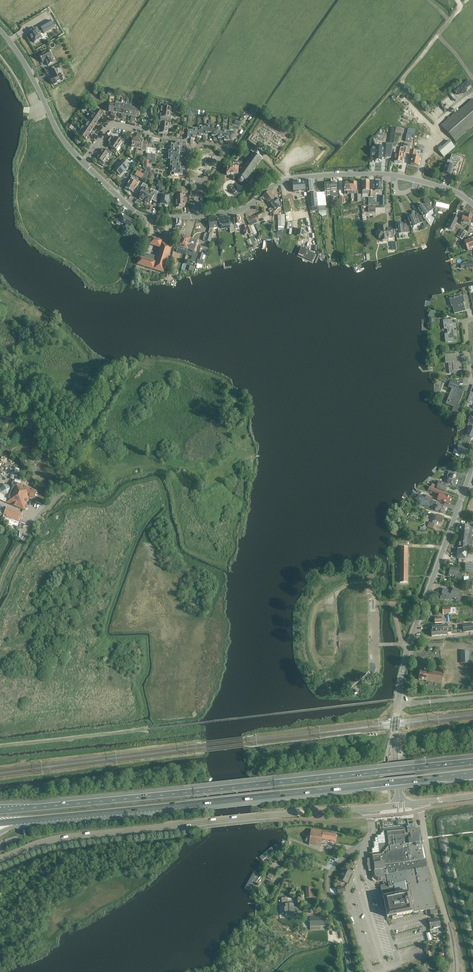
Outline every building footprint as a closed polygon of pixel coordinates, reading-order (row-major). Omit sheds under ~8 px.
[(35,29),(29,33),(31,37),(30,37),(31,37),(32,39),(35,43),(42,38),(40,34),(43,32),(44,34),(53,29),(50,23),(35,31),(35,29)] [(51,58),(52,57),(48,51),(39,56),(43,63),(45,61),(48,66),(54,63),(51,58)] [(52,77),(50,79),(50,80),(50,81),(51,84),(52,84),(53,85),(62,81),(59,74),(56,70),(50,72),(52,77)] [(472,126),(472,100),(472,99),(455,115),(454,114),(441,125),(455,141),(472,126)] [(172,109),(173,105),(167,105),(166,108),(162,107),(161,110),(157,109),(157,112),(171,114),(171,109),(172,109)] [(255,114),(258,109),(253,105),(249,111),(255,114)] [(135,108),(133,121),(135,121),(136,117),(139,117),(141,107),(140,107),(139,109),(135,108)] [(93,111),(92,113),(102,119),(103,117),(101,116),(103,114),(97,110),(95,113),(93,111)] [(170,118),(171,114),(157,112),(156,114),(161,115),(160,120),(165,121),(171,122),(171,118),(170,118)] [(100,121),(102,119),(92,113),(91,114),(93,115),(91,118),(97,122),(99,120),(100,121)] [(88,120),(87,121),(96,128),(97,126),(96,124),(97,122),(91,118),(89,121),(88,120)] [(87,121),(86,123),(87,124),(86,127),(91,131),(93,128),(95,130),(96,128),(87,121)] [(170,125),(171,122),(165,121),(164,124),(159,123),(159,126),(155,125),(155,128),(169,129),(169,125),(170,125)] [(90,133),(91,131),(86,127),(84,129),(82,128),(81,130),(90,136),(92,134),(90,133)] [(168,134),(169,129),(155,128),(154,130),(159,131),(158,133),(163,134),(163,137),(177,139),(177,138),(169,137),(169,134),(168,134)] [(197,129),(195,129),(193,129),(193,131),(186,131),(186,139),(191,139),(190,144),(193,144),(193,140),(195,140),(195,137),(197,137),(197,129)] [(81,130),(80,131),(82,132),(80,135),(86,139),(87,137),(89,138),(90,136),(81,130)] [(227,130),(223,130),(223,138),(224,138),(224,141),(226,141),(226,145),(229,145),(229,141),(232,141),(232,140),(233,140),(233,136),(234,136),(235,133),(227,132),(227,130)] [(136,148),(139,134),(137,134),(136,138),(133,138),(132,142),(129,142),(128,148),(131,148),(132,147),(136,148)] [(144,140),(141,139),(142,135),(139,134),(136,148),(141,149),(141,150),(146,151),(148,142),(143,141),(144,140)] [(123,143),(125,141),(120,137),(118,139),(115,137),(113,139),(109,137),(108,138),(120,147),(122,143),(123,143)] [(117,151),(120,147),(108,138),(107,140),(110,143),(109,145),(113,148),(111,150),(116,154),(118,151),(117,151)] [(373,140),(373,142),(373,150),(376,150),(375,160),(382,161),(382,147),(376,146),(377,142),(376,142),(376,140),(373,140)] [(444,157),(455,147),(450,141),(438,151),(444,157)] [(246,147),(252,152),(255,149),(256,147),(250,142),(246,147)] [(396,153),(394,162),(395,162),(395,163),(398,163),(398,162),(401,163),(402,158),(404,159),(404,153),(407,153),(409,154),(410,149),(409,149),(410,144),(404,143),(403,147),(400,147),(399,154),(396,153)] [(110,155),(112,153),(107,149),(106,152),(103,150),(101,152),(100,151),(98,153),(107,159),(110,155)] [(104,163),(107,159),(98,153),(97,155),(99,156),(97,158),(100,160),(98,163),(103,166),(105,163),(104,163)] [(228,164),(227,175),(231,175),(232,175),(238,176),(240,177),(239,178),(238,180),(239,182),(240,182),(242,182),(244,181),(244,180),(246,181),(250,184),(253,180),(249,177),(262,159),(256,155),(254,153),(247,163),(246,162),(237,162),(237,165),(228,164)] [(450,175),(453,166),(452,166),(454,163),(457,164),(459,158),(452,155),(450,161),(448,161),(447,164),(446,164),(444,173),(450,175)] [(418,166),(420,158),(412,156),(410,164),(418,166)] [(122,160),(114,170),(120,175),(129,166),(122,160)] [(133,185),(135,182),(135,181),(134,181),(135,179),(132,177),(130,179),(125,188),(129,190),(132,185),(133,185)] [(133,192),(138,184),(140,182),(135,179),(134,181),(135,181),(135,182),(133,185),(132,185),(129,190),(133,192)] [(318,207),(317,193),(313,193),(313,188),(314,188),(313,184),(312,185),(312,180),(305,181),(306,190),(307,190),(307,193),(309,193),(309,195),(310,195),(311,208),(318,207),(319,207),(318,207)] [(306,190),(305,181),(292,182),(293,193),(306,191),(306,190)] [(375,191),(373,191),(373,197),(376,197),(376,193),(378,193),(378,191),(382,191),(381,192),(382,192),(382,182),(381,182),(381,181),(379,181),(378,182),(375,182),(375,191)] [(369,182),(362,182),(362,191),(362,194),(369,194),(368,197),(373,198),(373,197),(373,191),(369,191),(369,182)] [(144,200),(149,191),(146,190),(146,189),(148,186),(143,183),(139,190),(142,191),(139,197),(140,198),(140,199),(142,201),(143,200),(144,200)] [(326,196),(331,195),(331,192),(330,184),(324,184),(325,193),(317,193),(318,207),(319,207),(318,207),(319,213),(322,216),(326,215),(327,209),(326,206),(327,206),(326,196)] [(157,200),(158,192),(155,190),(153,193),(152,193),(149,191),(144,200),(145,201),(145,202),(147,204),(149,203),(150,204),(153,198),(157,200)] [(263,196),(268,203),(269,202),(275,198),(270,191),(263,196)] [(185,205),(185,202),(187,202),(187,200),(186,198),(187,198),(187,196),(185,196),(185,193),(179,193),(179,195),(176,195),(176,207),(182,207),(182,205),(185,205)] [(169,205),(170,196),(161,195),(160,204),(165,205),(165,206),(167,206),(168,205),(169,205)] [(276,197),(275,198),(269,202),(276,211),(281,207),(278,204),(280,203),(276,197)] [(422,216),(423,217),(425,216),(425,217),(429,215),(428,214),(430,213),(429,212),(434,209),(430,204),(431,203),(426,198),(424,201),(426,204),(425,206),(424,205),(423,206),(422,205),(419,208),(419,209),(418,210),(422,216)] [(451,205),(436,201),(434,207),(449,211),(451,205)] [(421,216),(422,216),(418,210),(415,212),(417,216),(415,217),(415,216),(413,217),(413,216),(409,217),(409,218),(408,219),(410,226),(411,228),(413,227),(413,228),(417,226),(417,225),(418,225),(418,224),(423,223),(421,216)] [(461,224),(472,227),(472,216),(472,215),(464,213),(463,216),(461,221),(461,222),(461,224)] [(452,229),(459,217),(454,215),(448,227),(452,229)] [(123,223),(130,228),(134,221),(125,216),(123,221),(119,219),(117,223),(122,226),(123,223)] [(235,232),(234,222),(230,223),(230,218),(230,217),(229,217),(228,217),(228,218),(219,219),(220,226),(221,225),(221,229),(230,228),(230,233),(235,232)] [(213,229),(217,228),(216,219),(209,220),(209,223),(208,223),(207,226),(210,227),(210,228),(208,233),(207,233),(205,234),(203,240),(211,242),(213,235),(212,234),(213,229)] [(409,226),(410,226),(408,219),(405,220),(405,225),(404,225),(403,224),(401,225),(401,224),(397,224),(397,225),(395,225),(396,231),(396,232),(396,235),(398,234),(398,235),(402,235),(402,234),(404,234),(404,233),(409,233),(409,226)] [(176,225),(175,229),(178,229),(178,231),(182,231),(182,229),(182,227),(183,227),(184,220),(177,220),(176,225)] [(386,224),(379,225),(380,230),(378,231),(379,238),(381,238),(381,241),(383,241),(383,242),(386,241),(386,240),(388,240),(388,237),(393,237),(392,229),(387,230),(386,224)] [(460,232),(457,236),(462,240),(467,233),(463,231),(462,234),(460,232)] [(148,241),(150,242),(149,245),(159,248),(156,256),(150,254),(149,256),(141,253),(140,257),(139,257),(137,265),(163,273),(172,246),(162,243),(163,241),(150,236),(148,241)] [(181,237),(177,248),(187,251),(191,240),(181,237)] [(464,241),(466,247),(468,251),(472,249),(472,238),(464,241)] [(187,251),(186,255),(192,257),(191,261),(195,263),(198,253),(195,252),(199,242),(191,240),(187,251)] [(313,251),(301,246),(296,256),(313,264),(318,253),(313,251)] [(463,295),(450,299),(452,306),(453,305),(455,313),(465,311),(464,309),(469,308),(466,295),(463,296),(463,295)] [(451,319),(443,320),(444,324),(443,324),(444,329),(447,329),(447,333),(444,334),(445,343),(454,342),(454,337),(457,337),(457,334),(456,323),(451,324),(451,319)] [(454,373),(454,377),(457,376),(457,373),(457,370),(462,370),(461,363),(460,361),(459,361),(458,357),(459,357),(459,354),(445,355),(446,363),(448,363),(449,374),(454,373)] [(451,413),(458,416),(461,408),(458,407),(464,391),(458,388),(460,384),(463,384),(463,380),(450,381),(448,387),(457,391),(454,397),(452,397),(448,405),(453,407),(451,413)] [(472,438),(472,417),(471,416),(468,421),(469,422),(467,426),(468,426),(464,435),(465,436),(465,435),(466,436),(464,440),(461,439),(460,443),(469,446),(471,446),(472,443),(470,442),(472,438),(472,439),(472,438)] [(469,448),(469,446),(460,443),(460,444),(459,444),(457,448),(458,449),(458,450),(457,452),(456,454),(456,455),(456,456),(460,457),(460,458),(464,459),(465,457),(467,451),(466,451),(467,447),(469,448)] [(9,478),(15,480),(16,479),(20,469),(13,467),(9,478)] [(456,476),(451,475),(451,474),(447,476),(448,479),(447,482),(456,485),(457,480),(456,479),(455,478),(456,476)] [(448,484),(439,481),(436,488),(446,492),(449,484),(448,484)] [(18,483),(10,504),(24,510),(29,497),(34,499),(38,491),(18,483)] [(428,489),(439,494),(437,500),(449,504),(451,498),(444,496),(445,493),(430,486),(428,489)] [(0,494),(0,495),(0,500),(7,503),(9,497),(0,494)] [(420,506),(429,506),(430,505),(434,507),(433,510),(438,511),(445,514),(447,508),(440,506),(436,505),(437,502),(432,500),(425,498),(419,496),(415,498),(420,506)] [(6,506),(1,519),(17,525),(22,513),(6,506)] [(429,522),(427,527),(435,530),(438,522),(442,523),(444,517),(437,515),(434,521),(434,520),(432,523),(429,522)] [(468,549),(470,526),(460,525),(458,548),(468,549)] [(400,583),(407,583),(408,547),(400,547),(400,583)] [(465,559),(466,551),(458,550),(457,558),(465,559)] [(463,564),(462,572),(472,572),(472,564),(463,564)] [(450,568),(449,570),(450,570),(449,573),(455,575),(454,579),(455,579),(454,582),(459,582),(460,580),(461,580),(463,573),(460,572),(460,570),(459,570),(450,567),(450,568)] [(323,587),(322,587),(322,586),(321,586),(321,585),(320,584),(320,583),(321,583),(321,582),(322,581),(323,580),(324,580),(325,580),(326,580),(326,581),(327,581),(327,582),(328,582),(328,583),(330,583),(330,582),(330,581),(329,580),(328,579),(327,578),(326,578),(325,577),(324,577),(322,578),(321,578),(320,579),(319,580),(319,581),(318,582),(318,584),(318,585),(319,587),(319,588),(320,589),(321,589),(322,590),(323,590),(324,590),(324,587),(323,587)] [(323,587),(324,587),(324,590),(324,587),(325,587),(326,587),(326,586),(325,586),(324,586),(323,586),(322,586),(322,585),(321,584),(321,583),(322,582),(323,581),(324,581),(325,581),(326,581),(326,582),(327,582),(327,583),(327,584),(327,585),(326,585),(327,586),(327,585),(328,584),(328,583),(330,583),(328,583),(328,582),(327,582),(327,581),(326,581),(326,580),(325,580),(324,580),(323,580),(322,581),(321,582),(321,583),(320,583),(320,584),(321,585),(321,586),(322,586),(322,587),(323,587)] [(441,596),(451,600),(452,598),(458,600),(461,590),(453,587),(452,592),(444,589),(441,596)] [(463,629),(464,632),(472,631),(472,623),(463,625),(463,629)] [(461,663),(469,663),(469,651),(460,651),(461,663)] [(442,683),(444,673),(428,671),(428,670),(425,670),(425,671),(420,670),(419,680),(426,681),(442,683)] [(327,680),(330,681),(327,680),(328,679),(328,678),(327,678),(327,679),(327,680),(326,680),(326,681),(325,681),(324,681),(323,681),(322,681),(322,680),(321,680),(321,679),(321,678),(321,677),(322,677),(322,676),(323,676),(324,676),(325,676),(326,676),(326,677),(327,677),(327,676),(326,676),(325,675),(326,673),(326,672),(325,675),(324,675),(323,675),(322,675),(322,676),(321,676),(321,677),(320,678),(320,679),(321,680),(321,681),(322,682),(323,682),(324,682),(325,682),(326,682),(326,681),(327,681),(327,680)] [(370,859),(367,859),(368,869),(371,869),(373,879),(376,882),(381,881),(383,883),(383,885),(381,886),(380,887),(381,888),(381,890),(382,891),(381,892),(382,893),(381,894),(383,895),(382,896),(383,897),(387,918),(392,917),(392,919),(396,918),(403,917),(403,915),(413,913),(413,912),(430,909),(435,908),(425,855),(423,845),(420,827),(416,827),(416,826),(410,827),(410,829),(407,830),(407,828),(384,830),(382,831),(382,833),(381,833),(381,835),(376,836),(377,838),(375,838),(375,842),(373,842),(373,843),(374,849),(372,849),(372,854),(370,854),(370,859)] [(335,843),(336,834),(323,832),(311,830),(310,834),(309,845),(321,846),(322,841),(335,843)] [(258,856),(263,862),(277,850),(271,845),(258,856)] [(242,888),(251,892),(261,874),(253,869),(242,888)] [(351,873),(348,872),(344,870),(339,879),(347,883),(351,873)] [(341,892),(346,891),(344,886),(337,888),(338,895),(342,894),(341,892)] [(282,904),(284,904),(285,917),(295,916),(294,903),(288,904),(287,898),(288,898),(288,894),(281,895),(282,904)] [(434,919),(429,920),(431,929),(434,929),(440,927),(440,926),(439,919),(437,919),(437,915),(438,914),(437,910),(435,910),(435,908),(430,909),(431,916),(434,915),(434,919)] [(326,917),(309,917),(310,931),(320,930),(320,927),(326,926),(326,917)] [(364,962),(358,963),(361,971),(362,971),(366,971),(364,962)]
